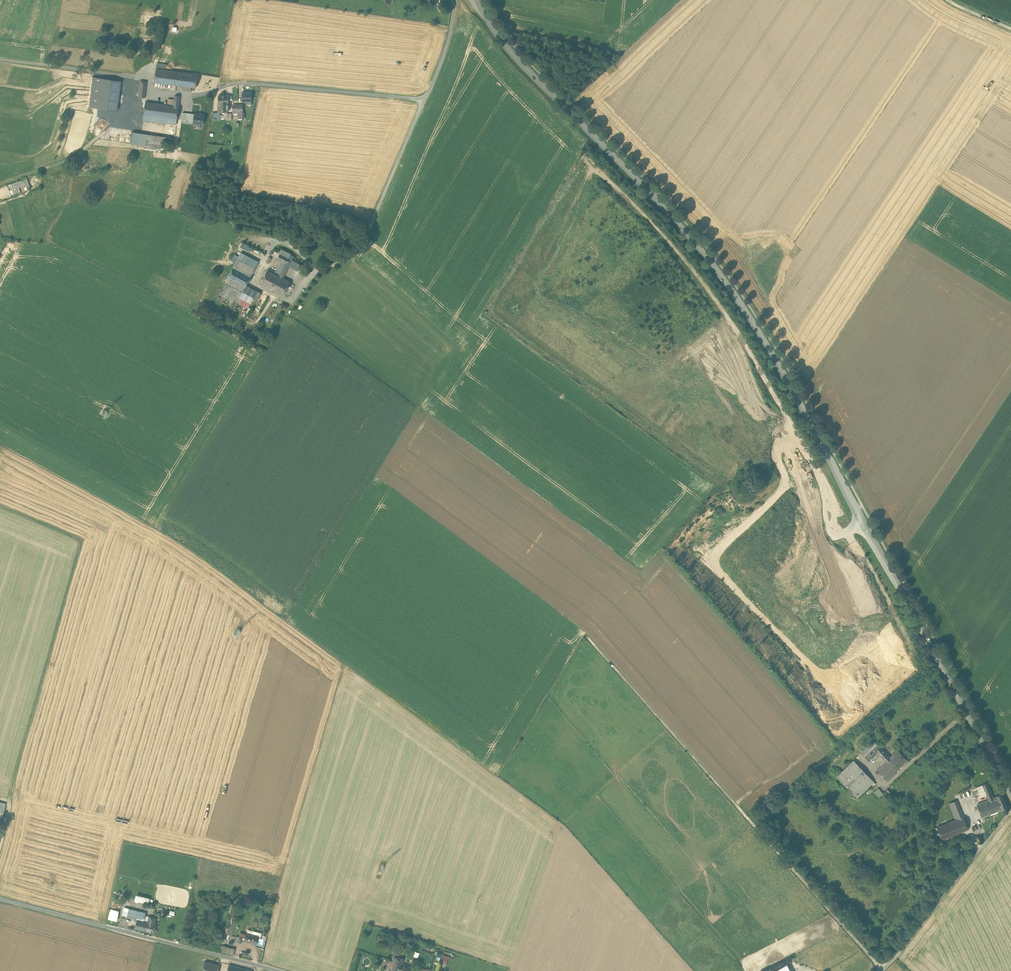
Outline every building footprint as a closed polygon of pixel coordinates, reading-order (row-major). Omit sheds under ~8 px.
[(157,24),(155,36),(153,36),(151,46),(157,48),(161,24),(157,24)] [(167,64),(157,63),(155,82),(181,85),(182,72),(166,70),(167,64)] [(198,74),(182,72),(181,85),(196,87),(198,74)] [(121,80),(93,76),(89,106),(117,110),(121,80)] [(147,81),(141,80),(138,97),(145,98),(147,81)] [(252,92),(242,92),(242,101),(247,101),(247,104),(252,104),(251,101),(252,101),(252,92)] [(229,95),(218,95),(219,105),(218,105),(218,111),(221,111),(221,109),(228,109),(228,103),(229,103),(229,95)] [(174,105),(146,101),(144,112),(143,120),(167,122),(168,116),(177,118),(179,106),(174,105)] [(172,136),(147,133),(145,147),(157,148),(157,147),(162,148),(163,144),(171,144),(172,136)] [(8,183),(11,194),(20,191),(18,186),(23,185),(24,188),(30,187),(27,178),(8,183)] [(249,251),(251,247),(242,242),(240,247),(249,251)] [(236,262),(253,271),(258,262),(241,253),(236,262)] [(288,258),(280,254),(277,258),(282,260),(275,274),(281,277),(283,278),(289,267),(292,260),(288,258)] [(233,267),(251,276),(253,271),(236,262),(233,267)] [(301,265),(296,262),(292,268),(298,271),(301,265)] [(251,276),(233,267),(228,278),(245,287),(246,286),(251,276)] [(275,274),(267,270),(261,283),(274,290),(281,277),(275,274)] [(283,278),(281,277),(274,290),(283,295),(290,282),(283,278)] [(245,287),(228,278),(225,283),(243,292),(245,287)] [(243,292),(225,283),(219,294),(234,302),(234,301),(237,302),(243,292)] [(261,293),(246,286),(245,287),(243,292),(237,302),(248,308),(253,299),(257,301),(261,293)] [(891,757),(878,744),(865,756),(869,761),(878,752),(885,760),(884,761),(885,762),(877,770),(888,781),(894,775),(889,770),(896,765),(890,758),(891,757)] [(907,760),(898,750),(891,757),(890,758),(896,765),(889,770),(894,775),(896,773),(895,772),(907,760)] [(865,772),(854,760),(837,776),(848,788),(865,772)] [(865,772),(848,788),(857,797),(874,781),(865,772)] [(988,800),(977,805),(982,817),(997,811),(992,799),(994,798),(988,783),(976,787),(979,793),(985,791),(988,800)] [(878,787),(874,791),(879,797),(883,793),(878,787)] [(1001,793),(996,795),(997,797),(994,798),(992,799),(997,811),(1002,809),(1002,810),(1007,808),(1001,793)] [(968,829),(956,800),(949,803),(955,819),(937,827),(942,839),(968,829)] [(881,846),(877,852),(883,856),(887,850),(881,846)] [(148,903),(150,897),(135,894),(134,899),(148,903)] [(136,910),(129,908),(127,916),(134,918),(136,910)] [(119,911),(111,909),(109,919),(117,920),(119,911)] [(148,921),(144,920),(146,912),(136,910),(134,918),(137,919),(135,928),(144,930),(145,927),(148,927),(150,921),(148,921)] [(208,919),(197,915),(194,925),(199,927),(205,929),(208,919)] [(156,918),(149,916),(148,921),(150,921),(148,927),(145,927),(144,930),(154,933),(156,923),(155,922),(156,918)] [(219,933),(204,930),(205,929),(199,927),(198,931),(204,933),(202,938),(217,942),(219,933)] [(258,936),(247,933),(245,940),(252,942),(252,943),(256,944),(258,936)] [(222,952),(234,954),(236,948),(223,945),(222,952)] [(393,955),(392,960),(389,968),(388,970),(400,970),(403,963),(403,962),(404,959),(393,955)] [(205,961),(202,970),(218,970),(219,964),(205,961)]
